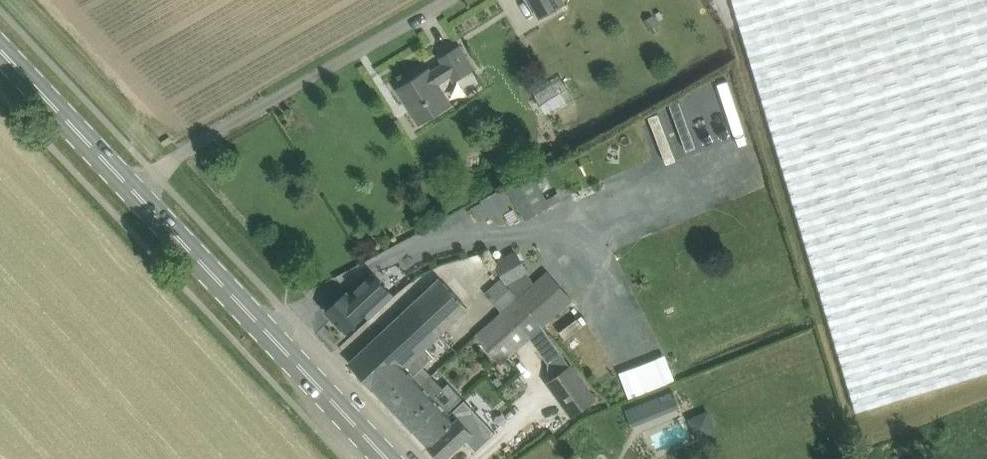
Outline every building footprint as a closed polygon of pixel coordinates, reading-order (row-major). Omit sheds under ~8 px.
[(564,0),(529,0),(540,18),(566,3),(564,0)] [(857,411),(986,372),(986,0),(734,0),(857,411)] [(652,14),(644,20),(651,29),(659,23),(652,14)] [(429,67),(414,77),(397,88),(420,124),(452,104),(440,84),(451,77),(454,82),(476,68),(461,43),(439,57),(442,62),(431,69),(429,67)] [(632,177),(633,139),(642,139),(642,130),(623,130),(621,177),(632,177)] [(507,187),(525,218),(563,197),(545,166),(507,187)] [(481,200),(483,204),(489,215),(491,218),(509,207),(508,205),(512,202),(506,191),(501,193),(499,190),(481,200)] [(498,264),(509,282),(527,271),(516,253),(498,264)] [(347,292),(327,311),(346,331),(367,313),(372,319),(395,297),(374,275),(351,296),(347,292)] [(378,392),(397,411),(423,384),(415,376),(435,356),(426,346),(468,308),(440,279),(351,362),(351,361),(350,362),(378,392)] [(517,297),(519,296),(518,295),(510,287),(494,302),(502,311),(502,310),(517,297)] [(502,310),(503,311),(529,339),(530,338),(543,327),(544,326),(517,297),(502,310)] [(502,364),(515,352),(489,324),(476,336),(502,364)] [(628,395),(676,380),(667,354),(620,368),(628,395)] [(595,399),(571,366),(549,382),(573,416),(595,399)] [(425,441),(432,434),(452,415),(434,396),(443,388),(432,376),(423,384),(397,411),(425,441)] [(626,407),(632,423),(681,404),(675,388),(626,407)] [(710,409),(690,414),(695,436),(716,431),(710,409)] [(432,434),(425,441),(429,445),(428,446),(441,458),(444,458),(473,432),(459,417),(457,420),(452,415),(432,434)]
